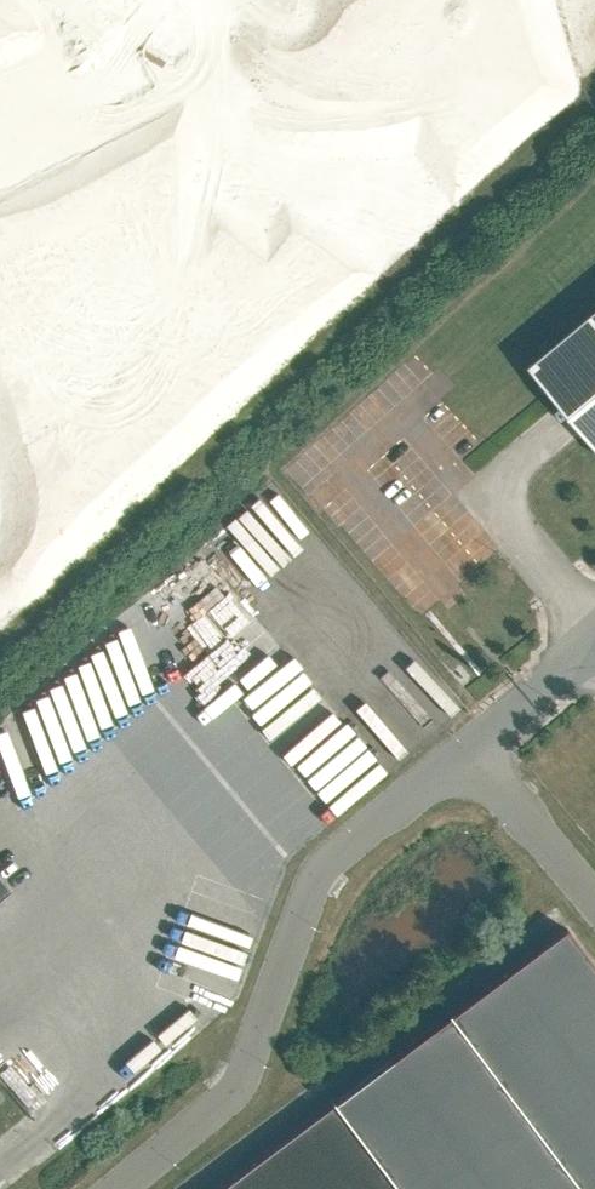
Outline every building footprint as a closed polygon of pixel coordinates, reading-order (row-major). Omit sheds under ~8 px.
[(532,366),(594,441),(594,314),(532,366)] [(1,899),(11,890),(0,878),(0,898),(1,899)] [(400,1188),(594,1188),(594,966),(566,927),(450,1014),(334,1102),(400,1188)] [(220,1188),(400,1188),(334,1102),(220,1188)]
